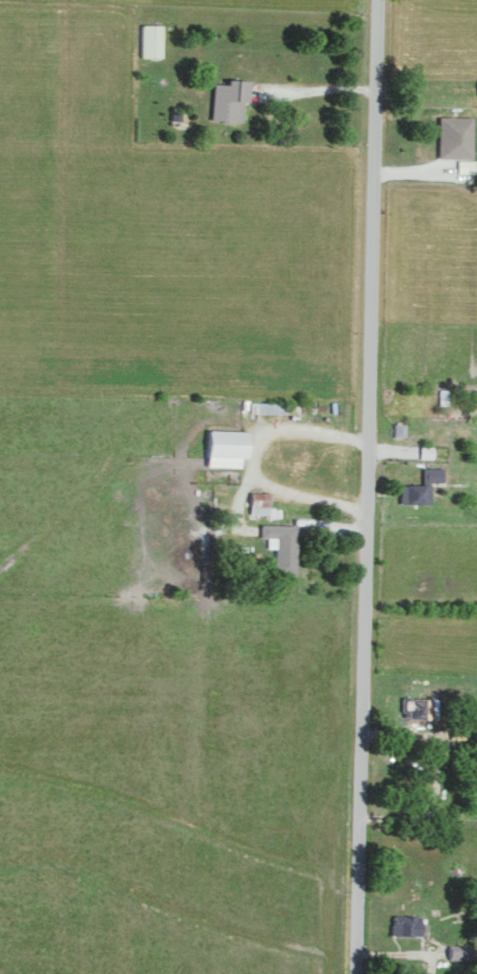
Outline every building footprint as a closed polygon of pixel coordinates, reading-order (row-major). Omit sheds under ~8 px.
[(161,23),(140,23),(140,56),(160,56),(161,23)] [(212,82),(210,119),(243,120),(244,79),(225,78),(225,82),(212,82)] [(472,116),(438,115),(437,157),(471,157),(472,116)] [(457,172),(473,172),(474,160),(457,159),(457,172)] [(404,422),(393,422),(393,435),(404,435),(404,422)] [(205,465),(238,466),(238,456),(245,456),(245,430),(206,429),(205,465)] [(419,457),(432,457),(432,445),(419,445),(419,457)] [(422,483),(398,484),(399,503),(429,502),(429,481),(442,480),(441,467),(421,467),(422,483)] [(267,492),(249,491),(249,513),(267,513),(267,492)] [(296,524),(260,523),(260,536),(275,536),(274,572),(295,573),(296,524)] [(436,719),(437,698),(402,697),(402,718),(436,719)] [(465,738),(465,724),(449,724),(449,739),(465,738)] [(424,916),(392,914),(391,934),(423,936),(424,916)] [(469,945),(448,944),(447,958),(469,959),(469,945)]
